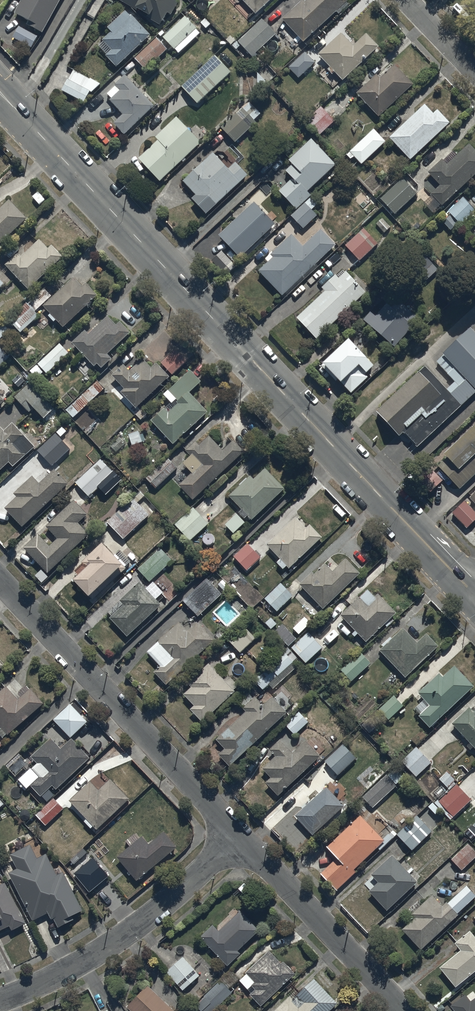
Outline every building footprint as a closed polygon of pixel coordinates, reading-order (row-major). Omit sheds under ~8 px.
[(15,12),(31,20),(28,24),(43,32),(59,0),(22,0),(15,12)] [(161,24),(169,12),(171,13),(179,1),(178,0),(122,0),(161,24)] [(257,13),(270,0),(245,0),(257,13)] [(284,18),(305,40),(336,10),(339,13),(346,6),(344,4),(348,0),(306,0),(305,0),(302,0),(284,18)] [(106,40),(99,46),(118,65),(151,33),(126,8),(108,26),(112,30),(104,38),(106,40)] [(163,37),(174,50),(198,29),(186,16),(163,37)] [(277,32),(261,16),(237,41),(254,57),(258,53),(257,53),(277,32)] [(38,36),(18,25),(12,37),(32,47),(38,36)] [(320,54),(327,61),(344,78),(378,44),(366,32),(355,44),(343,31),(320,54)] [(168,49),(156,36),(133,56),(145,69),(168,49)] [(304,50),(288,65),(299,77),(315,62),(304,50)] [(215,52),(181,84),(199,103),(233,71),(215,52)] [(376,73),(356,91),(379,115),(414,82),(395,62),(380,77),(376,73)] [(72,68),(61,89),(85,102),(91,90),(93,92),(101,84),(72,68)] [(125,135),(155,107),(126,77),(117,86),(122,91),(111,101),(124,115),(115,124),(125,135)] [(250,101),(221,126),(236,142),(258,122),(255,118),(261,113),(250,101)] [(322,103),(305,117),(319,135),(323,132),(327,138),(332,134),(327,129),(336,121),(322,103)] [(426,103),(390,135),(411,159),(451,123),(438,108),(434,112),(426,103)] [(158,138),(139,157),(161,180),(202,142),(177,116),(156,136),(158,138)] [(374,128),(347,154),(351,159),(355,156),(362,163),(386,141),(374,128)] [(296,209),(311,196),(313,194),(309,190),(337,164),(313,138),(290,159),(294,163),(287,170),(294,177),(279,190),(296,209)] [(434,213),(474,174),(474,148),(470,143),(458,154),(454,149),(443,159),(443,158),(429,171),(441,183),(432,192),(433,194),(424,202),(434,213)] [(197,194),(193,198),(208,213),(249,174),(237,161),(230,167),(215,151),(185,180),(196,192),(197,194)] [(403,175),(379,196),(394,213),(418,193),(403,175)] [(446,211),(459,226),(474,213),(474,209),(464,196),(446,211)] [(0,205),(0,244),(28,216),(8,197),(0,205)] [(312,197),(297,210),(292,215),(304,228),(319,214),(313,208),(318,204),(312,197)] [(254,200),(219,233),(241,256),(276,222),(254,200)] [(382,217),(375,224),(384,234),(391,226),(382,217)] [(364,227),(345,244),(360,260),(379,244),(364,227)] [(274,256),(260,270),(284,295),(336,244),(322,229),(305,246),(292,233),(271,253),(274,256)] [(18,251),(5,263),(29,288),(64,255),(53,243),(48,247),(40,238),(22,255),(18,251)] [(222,250),(211,261),(225,276),(237,265),(235,263),(238,260),(235,257),(231,260),(222,250)] [(325,290),(297,315),(317,337),(366,292),(347,270),(345,272),(342,268),(322,287),(325,290)] [(72,275),(43,304),(51,312),(49,315),(54,320),(56,318),(64,326),(97,293),(86,281),(82,285),(72,275)] [(375,306),(364,319),(395,346),(420,317),(394,294),(380,310),(375,306)] [(26,299),(7,317),(21,332),(40,313),(26,299)] [(86,328),(72,340),(95,366),(98,363),(102,367),(113,357),(109,352),(132,332),(121,320),(117,324),(109,315),(90,333),(86,328)] [(425,368),(379,410),(405,437),(407,435),(418,446),(474,393),(474,332),(472,329),(445,355),(467,379),(450,395),(425,368)] [(350,336),(320,362),(337,380),(339,378),(351,391),(368,375),(365,372),(374,364),(350,336)] [(37,363),(47,373),(70,352),(60,342),(37,363)] [(11,355),(0,344),(0,365),(11,355)] [(187,360),(177,348),(162,362),(173,373),(187,360)] [(126,385),(121,390),(137,406),(169,374),(158,363),(154,367),(144,357),(131,370),(124,364),(114,374),(126,385)] [(164,405),(150,418),(174,443),(209,410),(191,391),(202,381),(190,369),(164,393),(173,402),(177,397),(179,403),(170,411),(164,405)] [(105,387),(98,380),(66,409),(73,417),(105,387)] [(30,382),(14,396),(29,412),(35,407),(44,417),(54,407),(30,382)] [(10,460),(14,465),(36,445),(14,421),(6,429),(2,425),(0,427),(0,469),(10,460)] [(460,487),(474,473),(474,422),(434,458),(460,487)] [(67,430),(63,426),(38,450),(53,465),(71,447),(61,437),(67,430)] [(204,462),(179,484),(193,500),(246,452),(234,439),(224,449),(211,435),(201,444),(197,440),(190,446),(204,462)] [(167,456),(146,476),(156,488),(178,468),(167,456)] [(101,458),(75,482),(89,496),(114,472),(101,458)] [(17,496),(5,507),(23,526),(69,483),(55,468),(41,482),(33,474),(14,493),(17,496)] [(250,475),(230,494),(243,508),(240,511),(245,516),(248,513),(252,518),(285,487),(266,468),(254,479),(250,475)] [(132,496),(107,521),(125,539),(150,513),(132,496)] [(48,525),(59,536),(50,545),(39,533),(25,547),(49,572),(89,533),(78,522),(87,513),(74,499),(48,525)] [(453,511),(467,526),(474,519),(474,510),(465,499),(453,511)] [(208,522),(194,508),(177,525),(191,539),(208,522)] [(246,522),(237,513),(227,523),(235,532),(246,522)] [(294,515),(266,542),(281,557),(277,560),(284,568),(288,565),(290,566),(323,535),(311,523),(306,528),(294,515)] [(92,560),(74,576),(93,599),(129,568),(126,565),(132,560),(122,548),(116,553),(106,541),(89,556),(92,560)] [(261,556),(248,542),(234,555),(247,569),(261,556)] [(162,546),(138,567),(150,581),(174,559),(162,546)] [(312,569),(298,583),(324,609),(362,572),(347,557),(333,571),(326,563),(315,573),(312,569)] [(222,593),(208,579),(184,601),(198,616),(222,593)] [(125,603),(111,616),(128,635),(163,604),(158,598),(164,592),(153,580),(146,587),(140,580),(120,598),(125,603)] [(293,595),(281,582),(265,597),(277,610),(293,595)] [(261,595),(254,588),(246,596),(252,603),(261,595)] [(360,595),(340,614),(366,641),(397,612),(380,594),(369,604),(360,595)] [(155,670),(167,683),(215,640),(198,621),(188,630),(180,621),(148,651),(161,665),(155,670)] [(242,623),(226,636),(240,652),(256,638),(242,623)] [(403,626),(379,648),(406,676),(439,645),(428,632),(418,641),(403,626)] [(307,630),(290,646),(305,663),(323,646),(307,630)] [(252,680),(262,690),(297,657),(288,647),(252,680)] [(360,651),(341,669),(352,680),(371,662),(360,651)] [(190,709),(202,722),(236,691),(235,689),(240,685),(230,674),(225,678),(210,662),(188,682),(192,686),(185,692),(196,704),(190,709)] [(429,703),(418,714),(430,726),(474,684),(455,664),(443,675),(440,672),(419,692),(429,703)] [(0,692),(0,724),(2,726),(0,728),(0,732),(4,737),(8,733),(9,734),(45,702),(32,687),(19,698),(8,685),(0,692)] [(404,705),(393,693),(375,709),(386,722),(404,705)] [(218,754),(229,766),(287,711),(273,696),(263,704),(255,695),(242,706),(246,710),(217,738),(226,747),(218,754)] [(71,702),(54,718),(70,737),(88,721),(71,702)] [(452,722),(474,747),(474,712),(469,706),(452,722)] [(308,721),(299,711),(285,723),(295,733),(308,721)] [(40,775),(31,784),(42,795),(53,783),(58,788),(90,755),(72,738),(62,748),(50,737),(32,755),(38,761),(33,767),(40,773),(40,775)] [(265,781),(276,794),(321,756),(307,739),(293,751),(282,737),(270,747),(276,755),(263,767),(271,777),(265,781)] [(342,743),(324,761),(338,775),(356,758),(342,743)] [(412,743),(397,758),(416,777),(431,761),(412,743)] [(380,775),(369,764),(355,777),(365,788),(380,775)] [(386,772),(361,794),(373,807),(398,785),(396,783),(407,773),(399,765),(388,775),(386,772)] [(89,779),(69,799),(97,828),(130,797),(112,778),(99,790),(89,779)] [(471,799),(456,783),(436,804),(451,819),(471,799)] [(326,785),(295,814),(314,834),(345,805),(326,785)] [(54,796),(36,813),(46,824),(64,807),(54,796)] [(336,857),(320,872),(337,891),(358,872),(354,869),(385,840),(361,814),(327,846),(336,857)] [(419,814),(397,833),(411,850),(433,831),(419,814)] [(127,840),(131,845),(118,856),(138,880),(153,868),(178,846),(165,830),(150,843),(143,836),(139,839),(135,833),(127,840)] [(451,856),(462,869),(474,857),(474,850),(468,841),(451,856)] [(17,868),(10,871),(35,919),(49,912),(57,927),(75,918),(73,914),(84,909),(64,871),(57,875),(47,853),(38,857),(32,844),(11,853),(17,868)] [(393,854),(362,882),(387,909),(418,882),(393,854)] [(75,873),(91,893),(111,877),(94,857),(75,873)] [(11,925),(13,928),(27,921),(5,881),(0,883),(0,931),(11,925)] [(401,928),(420,949),(459,914),(458,912),(474,897),(474,893),(467,885),(448,902),(447,901),(443,904),(433,893),(412,913),(414,916),(401,928)] [(213,924),(201,935),(227,965),(241,953),(238,949),(259,930),(241,910),(218,930),(213,924)] [(454,987),(474,970),(474,935),(470,930),(456,942),(462,949),(439,968),(454,987)] [(269,949),(245,971),(247,973),(240,979),(252,992),(250,994),(261,1006),(295,974),(283,961),(282,962),(269,949)] [(184,956),(167,972),(183,990),(200,974),(184,956)] [(273,1010),(329,1010),(338,1003),(315,978),(296,995),(293,992),(273,1010)] [(196,1005),(202,1010),(213,1010),(232,992),(220,980),(196,1005)] [(127,1006),(133,1010),(176,1010),(147,985),(127,1006)] [(450,1004),(456,1010),(474,1010),(474,999),(473,1001),(466,992),(450,1004)]
